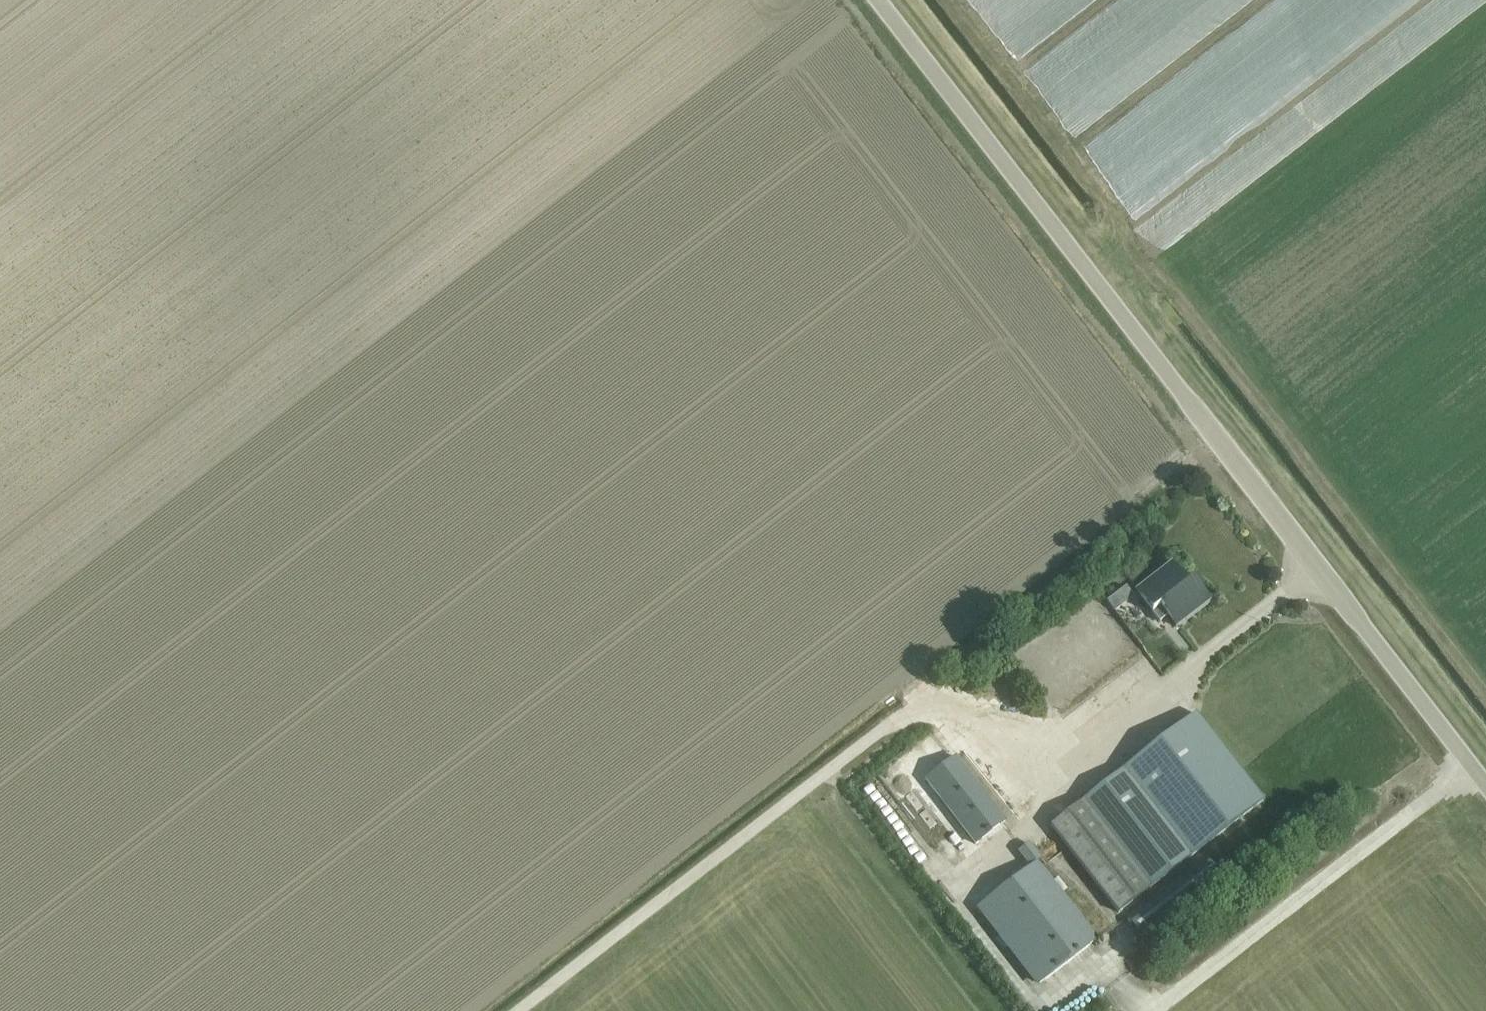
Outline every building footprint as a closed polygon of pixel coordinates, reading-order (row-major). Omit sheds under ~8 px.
[(1158,621),(1166,615),(1176,627),(1176,626),(1175,625),(1207,601),(1208,602),(1209,601),(1193,580),(1187,585),(1171,564),(1170,565),(1171,566),(1137,592),(1136,591),(1135,592),(1158,621)] [(1263,801),(1195,712),(1119,772),(1187,859),(1263,801)] [(926,780),(976,844),(1005,821),(955,757),(926,780)] [(1187,859),(1119,772),(1081,802),(1149,889),(1187,859)] [(1019,851),(1031,867),(1034,864),(1041,859),(1028,844),(1019,851)] [(1094,941),(1034,864),(1031,867),(980,907),(1039,984),(1094,941)]
